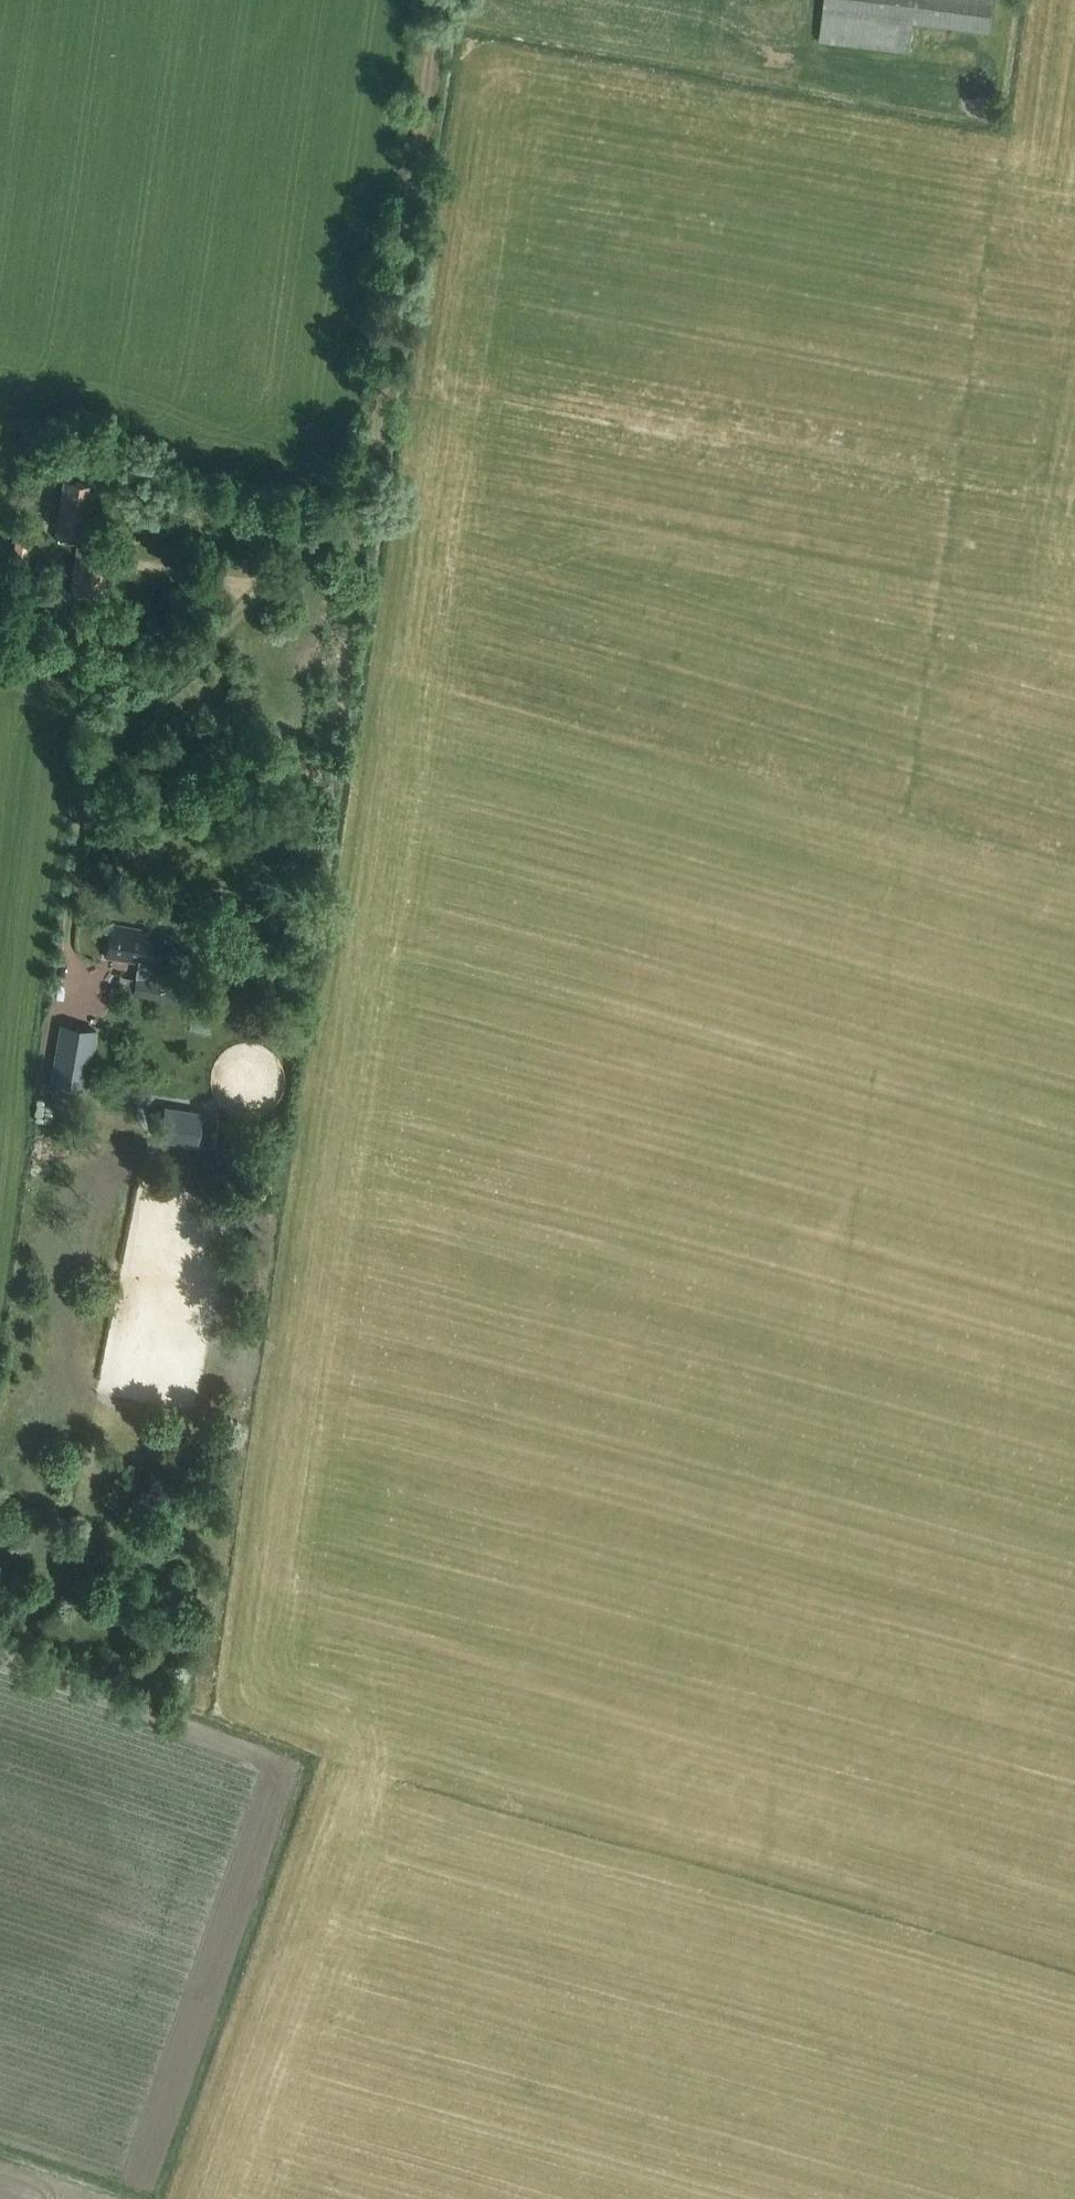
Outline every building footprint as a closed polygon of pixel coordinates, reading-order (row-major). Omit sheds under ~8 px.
[(71,593),(99,598),(106,551),(83,547),(92,492),(87,491),(88,484),(65,481),(56,537),(79,541),(71,593)] [(26,566),(30,543),(15,541),(12,564),(26,566)] [(139,962),(136,979),(133,994),(187,1004),(191,986),(153,979),(162,935),(113,925),(107,955),(139,962)] [(50,1080),(87,1086),(97,1029),(60,1022),(50,1080)] [(166,1106),(160,1140),(193,1146),(196,1129),(181,1126),(184,1109),(166,1106)] [(230,1165),(235,1147),(216,1143),(211,1161),(230,1165)]
